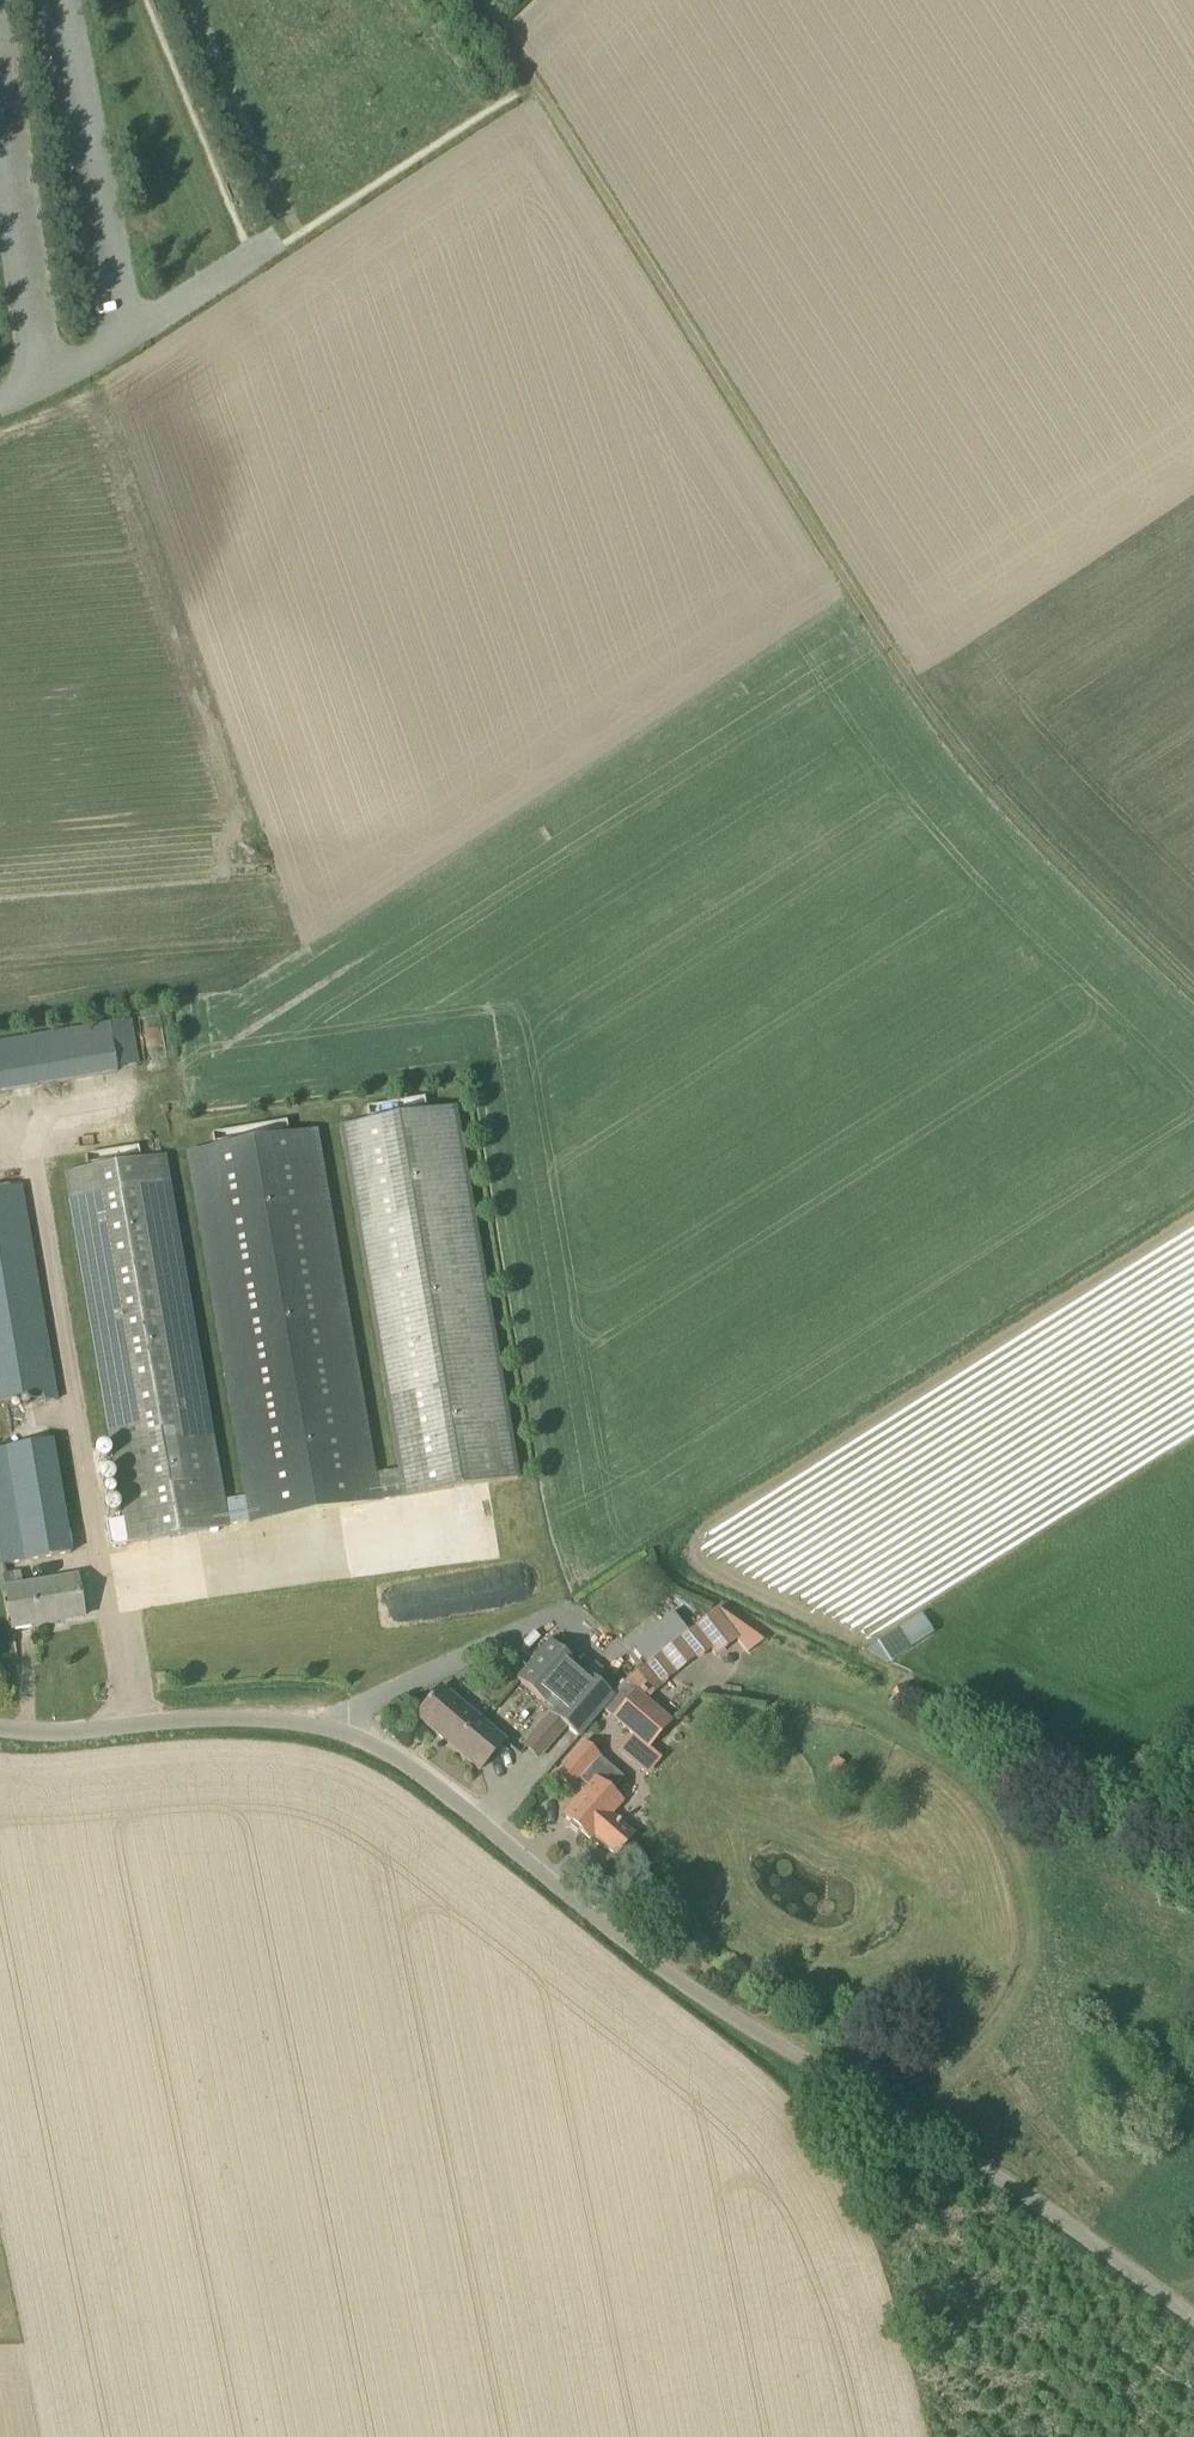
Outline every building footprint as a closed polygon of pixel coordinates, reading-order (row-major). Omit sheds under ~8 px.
[(131,1021),(108,1026),(0,1044),(0,1093),(116,1073),(116,1069),(111,1041),(133,1036),(131,1021)] [(106,1522),(110,1547),(226,1528),(226,1527),(249,1523),(250,1524),(378,1502),(405,1497),(515,1479),(453,1109),(426,1113),(423,1098),(366,1108),(369,1123),(342,1127),(401,1472),(373,1476),(315,1132),(288,1136),(285,1122),(211,1134),(214,1149),(187,1153),(245,1496),(221,1500),(164,1158),(67,1175),(125,1519),(106,1522)] [(20,1186),(0,1189),(0,1403),(32,1397),(34,1405),(56,1401),(20,1186)] [(71,1554),(52,1440),(0,1449),(0,1556),(1,1565),(71,1554)] [(22,1586),(20,1574),(4,1576),(6,1589),(13,1629),(84,1617),(77,1577),(22,1586)] [(639,1673),(612,1698),(602,1708),(612,1719),(631,1737),(620,1750),(646,1777),(660,1760),(648,1748),(671,1722),(646,1700),(695,1659),(697,1662),(711,1650),(715,1656),(737,1641),(716,1612),(655,1660),(639,1673)] [(920,1615),(865,1651),(891,1663),(933,1636),(920,1615)] [(524,1746),(539,1758),(555,1740),(565,1728),(577,1737),(602,1708),(612,1698),(595,1684),(585,1675),(580,1681),(571,1673),(576,1668),(548,1644),(516,1682),(543,1706),(548,1700),(557,1708),(540,1728),(524,1746)] [(480,1770),(505,1742),(441,1688),(417,1716),(480,1770)] [(610,1792),(623,1777),(583,1742),(557,1774),(572,1787),(574,1784),(583,1792),(562,1815),(591,1840),(594,1836),(616,1856),(632,1835),(611,1817),(623,1802),(610,1792)]
